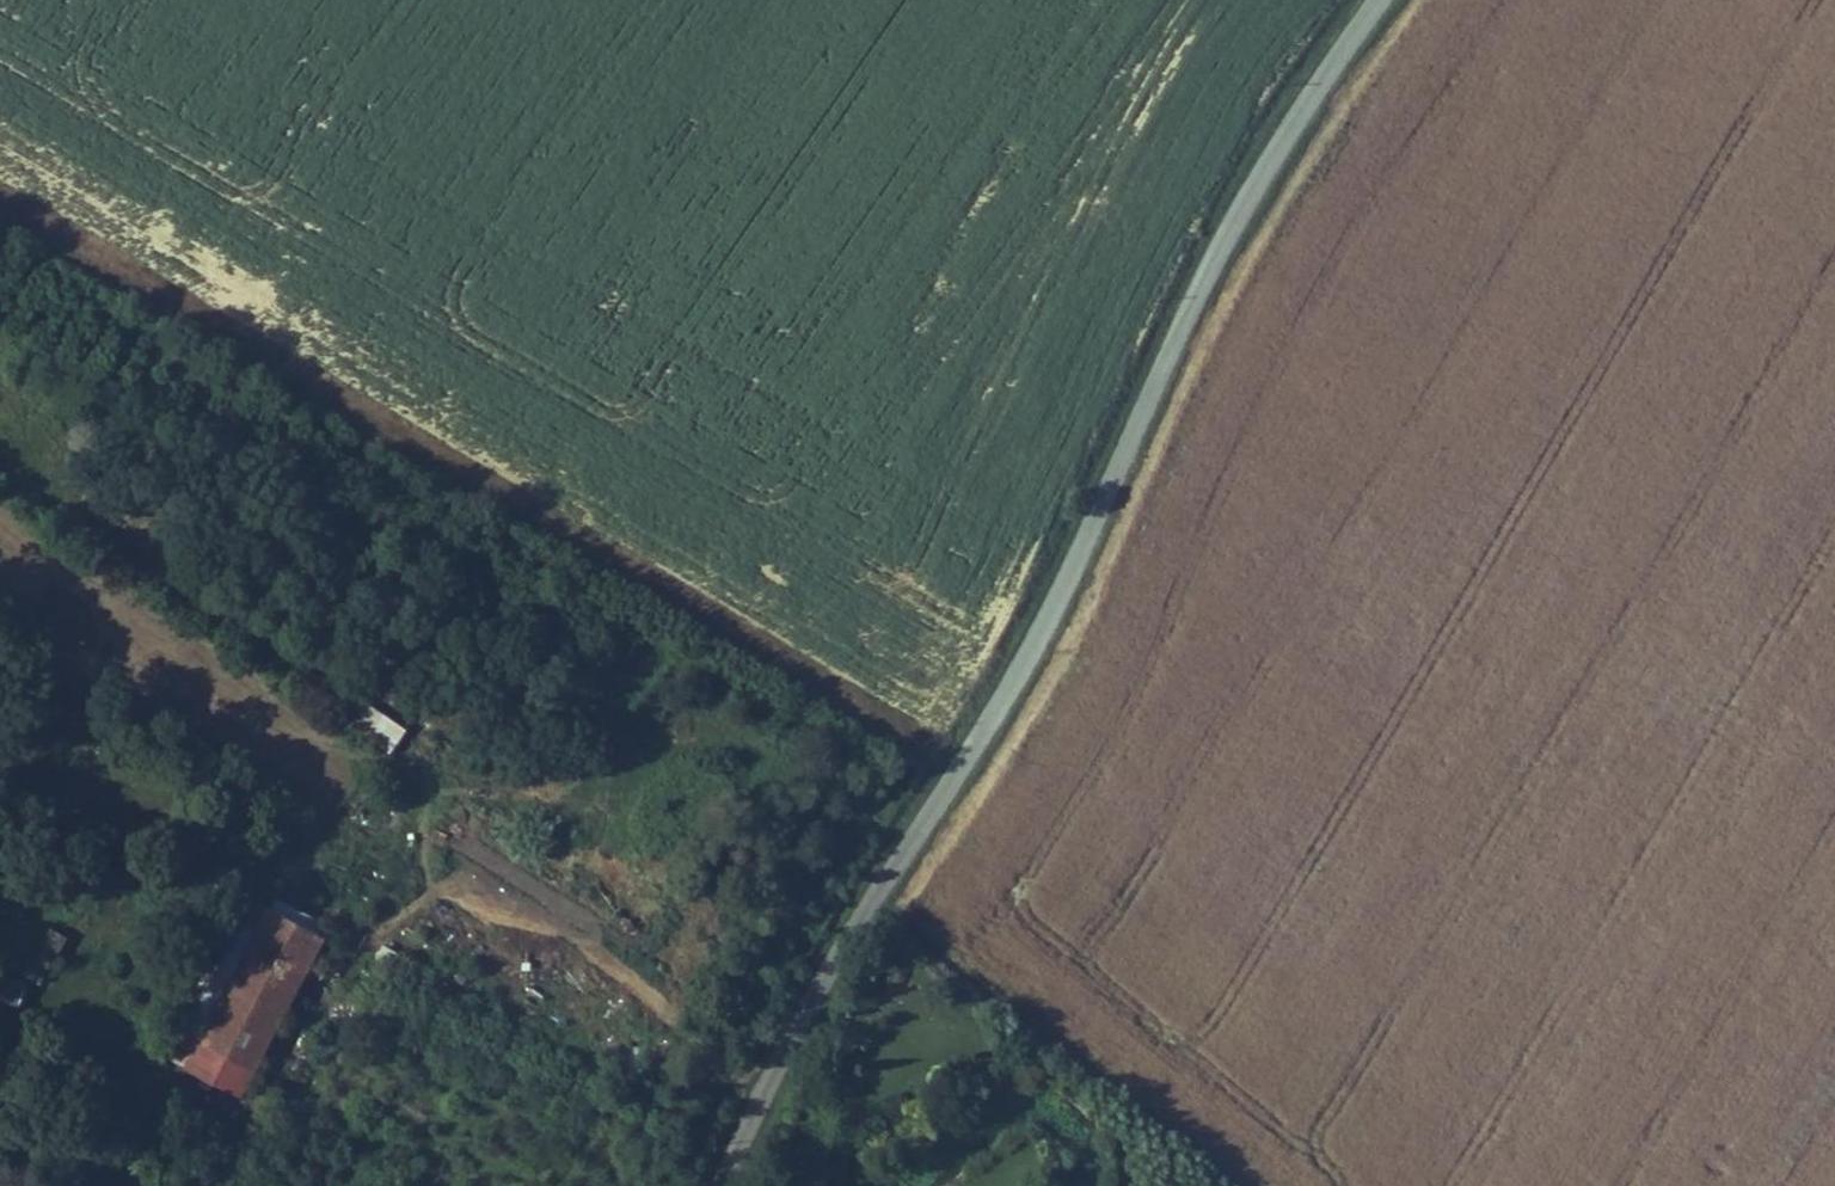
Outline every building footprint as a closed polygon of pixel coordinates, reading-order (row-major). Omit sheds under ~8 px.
[(395,743),(407,721),(360,697),(348,719),(395,743)] [(323,932),(255,895),(171,1052),(238,1088),(323,932)] [(47,982),(65,930),(44,923),(26,974),(47,982)]
